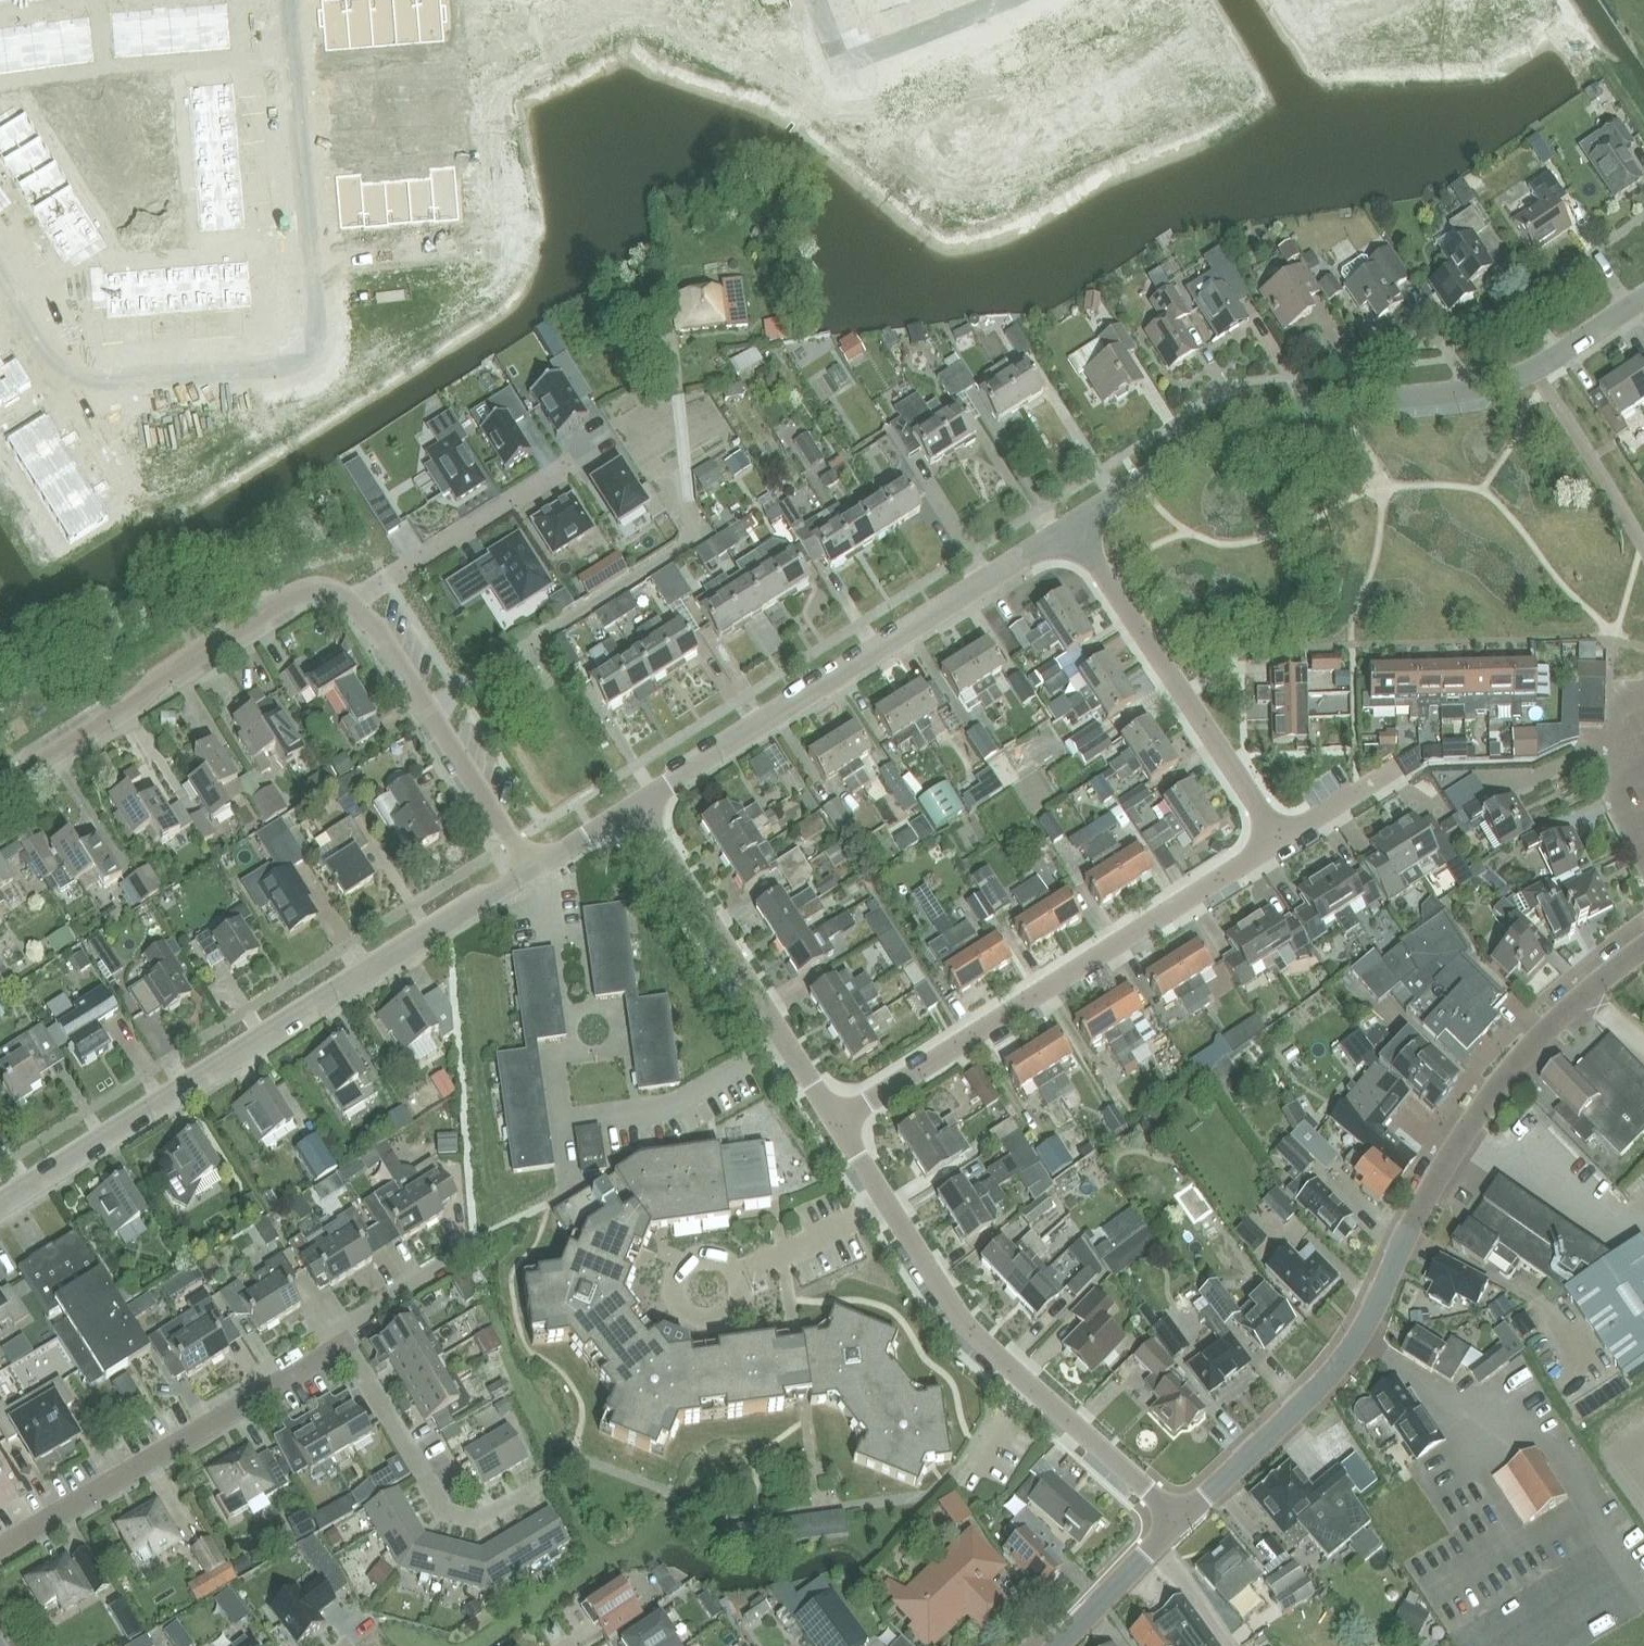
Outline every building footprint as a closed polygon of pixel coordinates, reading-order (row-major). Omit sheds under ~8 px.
[(324,43),(349,41),(346,0),(321,0),(324,43)] [(349,41),(372,39),(369,0),(346,0),(349,41)] [(372,39),(396,37),(393,0),(369,0),(372,39)] [(396,37),(418,35),(419,35),(416,0),(393,0),(396,37)] [(419,35),(444,33),(441,0),(416,0),(419,35)] [(1074,13),(1082,9),(1077,0),(1068,0),(1074,13)] [(1082,9),(1089,6),(1087,0),(1077,0),(1082,9)] [(227,3),(197,6),(201,51),(230,49),(227,3)] [(197,6),(168,8),(172,54),(201,51),(197,6)] [(1157,25),(1144,30),(1156,55),(1168,49),(1174,62),(1201,49),(1181,6),(1154,18),(1157,25)] [(168,8),(140,11),(143,56),(172,54),(168,8)] [(1040,10),(1032,14),(1039,29),(1047,25),(1040,10)] [(140,11),(110,13),(114,59),(143,56),(140,11)] [(1032,14),(1025,18),(1031,32),(1039,29),(1032,14)] [(88,17),(59,21),(65,66),(94,62),(88,17)] [(59,21),(30,25),(36,70),(65,66),(59,21)] [(30,25),(2,28),(8,74),(36,70),(30,25)] [(987,34),(979,37),(985,52),(993,49),(987,34)] [(1121,35),(1098,45),(1117,85),(1139,74),(1121,35)] [(1098,45),(1077,55),(1096,95),(1117,85),(1098,45)] [(1077,55),(1056,65),(1075,105),(1096,95),(1077,55)] [(216,63),(208,64),(209,76),(218,76),(216,63)] [(200,64),(191,65),(192,78),(201,77),(200,64)] [(208,64),(200,64),(201,77),(209,76),(208,64)] [(1056,65),(1035,75),(1053,115),(1075,105),(1056,65)] [(123,71),(115,71),(116,84),(124,83),(123,71)] [(96,75),(87,76),(89,89),(98,88),(96,75)] [(1035,75),(1012,85),(1031,126),(1054,116),(1053,115),(1035,75)] [(976,95),(954,103),(971,147),(994,138),(982,108),(995,103),(985,78),(971,83),(976,95)] [(233,83),(188,87),(190,117),(236,113),(233,83)] [(1597,85),(1585,93),(1599,115),(1612,106),(1597,85)] [(437,90),(424,91),(425,103),(438,102),(437,90)] [(424,91),(411,92),(412,104),(425,103),(424,91)] [(390,94),(377,95),(378,107),(391,106),(390,94)] [(377,95),(364,96),(365,108),(378,107),(377,95)] [(354,97),(341,98),(342,110),(355,109),(354,97)] [(928,100),(914,106),(924,131),(937,126),(949,157),(972,148),(971,147),(954,103),(933,111),(928,100)] [(13,108),(6,112),(13,123),(20,119),(13,108)] [(438,109),(425,110),(426,122),(439,120),(438,109)] [(425,110),(413,111),(414,123),(426,122),(425,110)] [(0,116),(0,117),(6,127),(13,123),(6,112),(0,116)] [(236,113),(190,117),(192,145),(238,141),(236,113)] [(392,113),(379,114),(380,125),(393,124),(392,113)] [(379,114),(366,115),(367,126),(380,125),(379,114)] [(2,165),(41,141),(25,116),(20,119),(13,123),(6,127),(0,131),(0,162),(2,165)] [(355,116),(342,117),(343,129),(356,127),(355,116)] [(1602,131),(1580,146),(1590,161),(1615,199),(1642,181),(1623,153),(1632,146),(1617,124),(1603,133),(1602,131)] [(1538,139),(1528,146),(1535,157),(1546,150),(1538,139)] [(41,141),(2,165),(17,190),(56,165),(41,141)] [(238,141),(192,145),(195,174),(240,170),(238,141)] [(56,165),(17,190),(33,214),(71,190),(56,165)] [(240,170),(195,174),(197,203),(243,199),(240,170)] [(1466,181),(1473,192),(1484,185),(1477,174),(1466,181)] [(1534,254),(1568,231),(1553,208),(1566,199),(1548,174),(1527,188),(1540,206),(1513,224),(1534,254)] [(456,175),(431,177),(435,222),(459,220),(456,175)] [(430,177),(408,179),(411,223),(433,221),(433,222),(435,222),(431,177),(430,177)] [(408,179),(384,181),(388,226),(389,225),(389,224),(411,223),(408,179)] [(384,181),(361,183),(364,227),(388,226),(384,181)] [(361,183),(336,185),(340,228),(363,226),(363,228),(364,227),(361,183)] [(777,186),(765,188),(764,195),(770,200),(777,198),(777,186)] [(71,190),(33,214),(48,238),(87,214),(71,190)] [(243,199),(197,203),(200,232),(245,228),(243,199)] [(1452,269),(1429,284),(1440,299),(1443,297),(1451,310),(1474,295),(1467,286),(1491,269),(1478,249),(1479,248),(1474,240),(1473,238),(1485,230),(1484,229),(1492,224),(1481,207),(1472,213),(1470,210),(1448,225),(1453,233),(1436,245),(1452,269)] [(87,214),(48,238),(64,264),(74,257),(84,251),(93,245),(102,239),(100,236),(87,214)] [(107,231),(114,242),(121,238),(114,227),(107,231)] [(757,229),(752,238),(763,244),(768,236),(757,229)] [(107,231),(100,236),(102,239),(107,247),(114,242),(107,231)] [(229,238),(220,239),(222,252),(230,251),(229,238)] [(237,238),(229,238),(230,251),(238,251),(237,238)] [(102,239),(93,245),(98,253),(107,247),(102,239)] [(220,239),(212,240),(213,253),(222,252),(220,239)] [(1288,263),(1298,257),(1288,242),(1278,249),(1288,263)] [(93,245),(84,251),(88,258),(98,253),(93,245)] [(1391,289),(1407,278),(1387,249),(1368,262),(1366,260),(1362,259),(1342,272),(1341,277),(1347,285),(1343,288),(1358,308),(1364,303),(1376,320),(1400,303),(1391,289)] [(84,251),(74,257),(79,264),(88,258),(84,251)] [(1319,265),(1311,252),(1301,258),(1310,271),(1319,265)] [(1215,275),(1188,292),(1196,304),(1218,340),(1247,322),(1229,294),(1240,287),(1219,254),(1206,262),(1215,275)] [(248,262),(218,264),(222,310),(252,307),(248,262)] [(218,264),(190,266),(193,312),(222,310),(218,264)] [(190,266),(161,269),(165,314),(193,312),(190,266)] [(102,267),(89,268),(90,277),(103,276),(103,274),(102,267)] [(161,269),(132,271),(136,317),(165,314),(161,269)] [(1305,302),(1318,295),(1302,270),(1261,296),(1283,331),(1312,313),(1305,302)] [(132,271),(103,274),(103,276),(103,284),(104,292),(105,300),(106,308),(107,319),(136,317),(132,271)] [(103,276),(90,277),(90,285),(103,284),(103,276)] [(1343,292),(1332,277),(1318,286),(1329,302),(1343,292)] [(726,331),(748,329),(742,281),(721,283),(722,293),(673,299),(677,334),(725,328),(726,331)] [(1165,281),(1154,289),(1160,298),(1171,291),(1165,281)] [(103,284),(90,285),(91,293),(104,292),(103,284)] [(1170,371),(1196,354),(1178,325),(1189,318),(1171,291),(1160,298),(1151,304),(1163,323),(1146,334),(1170,371)] [(104,292),(91,293),(92,301),(105,300),(104,292)] [(1097,308),(1098,295),(1085,294),(1084,307),(1097,308)] [(105,300),(92,301),(93,309),(106,308),(105,300)] [(1260,346),(1269,341),(1258,321),(1249,326),(1260,346)] [(920,324),(906,327),(910,344),(924,341),(920,326),(920,324)] [(786,326),(765,328),(766,341),(788,339),(786,326)] [(1019,360),(1031,352),(1016,329),(1004,336),(1019,360)] [(1117,404),(1142,388),(1125,360),(1135,354),(1118,329),(1098,341),(1068,360),(1079,377),(1083,374),(1104,406),(1114,400),(1117,404)] [(864,352),(853,335),(840,343),(843,348),(838,350),(846,363),(864,352)] [(560,348),(549,355),(554,363),(565,356),(560,348)] [(749,349),(725,360),(733,376),(756,365),(749,349)] [(556,377),(529,395),(530,396),(531,396),(557,436),(556,437),(557,439),(589,419),(588,417),(586,418),(578,405),(574,399),(586,392),(587,391),(565,356),(554,363),(549,366),(556,377)] [(975,388),(960,364),(955,356),(944,363),(949,371),(948,372),(963,395),(975,388)] [(32,387),(16,362),(5,369),(0,361),(0,407),(32,387)] [(1024,367),(1012,374),(1005,362),(994,369),(1020,410),(1042,396),(1024,367)] [(1619,377),(1640,408),(1643,406),(1643,370),(1639,363),(1619,377)] [(998,424),(1020,410),(994,369),(983,376),(991,388),(980,395),(998,424)] [(952,402),(963,395),(948,372),(937,378),(952,402)] [(1621,422),(1640,408),(1619,377),(1599,391),(1610,407),(1599,414),(1616,438),(1627,431),(1621,422)] [(725,402),(743,399),(741,386),(723,389),(725,402)] [(479,431),(480,432),(481,432),(505,470),(504,470),(505,472),(532,454),(531,453),(530,454),(513,425),(525,417),(509,393),(489,406),(497,420),(480,431),(479,431)] [(953,452),(929,415),(925,408),(904,421),(902,418),(888,427),(909,459),(921,451),(930,466),(953,452)] [(939,408),(929,415),(953,452),(962,447),(966,448),(974,443),(974,439),(975,438),(957,410),(945,418),(939,408)] [(438,446),(425,454),(431,464),(424,469),(442,496),(449,492),(455,502),(484,484),(458,444),(466,439),(449,413),(426,428),(438,446)] [(45,418),(5,442),(22,469),(61,444),(59,441),(61,440),(48,419),(46,420),(45,418)] [(61,440),(59,441),(61,444),(64,448),(75,441),(71,434),(61,440)] [(808,437),(796,445),(810,468),(822,460),(808,437)] [(888,439),(876,446),(891,470),(901,486),(880,499),(898,528),(920,513),(914,503),(904,487),(914,480),(903,462),(888,439)] [(61,444),(22,469),(37,494),(77,469),(64,448),(61,444)] [(724,464),(734,479),(750,467),(740,452),(724,464)] [(850,477),(843,467),(838,458),(827,465),(833,473),(832,474),(838,484),(850,477)] [(721,480),(709,461),(695,471),(707,489),(721,480)] [(652,521),(665,513),(648,486),(636,494),(620,467),(618,469),(617,468),(603,477),(603,478),(592,485),(618,525),(644,509),(652,521)] [(77,469),(37,494),(53,519),(92,494),(90,490),(77,469)] [(826,492),(838,484),(832,474),(820,481),(826,492)] [(100,484),(90,490),(92,494),(95,497),(96,496),(104,491),(100,484)] [(385,536),(400,527),(375,488),(360,498),(385,536)] [(92,494),(53,519),(69,545),(109,520),(108,518),(109,517),(96,496),(95,497),(92,494)] [(533,521),(531,523),(532,525),(533,525),(551,554),(552,557),(554,555),(591,532),(593,531),(592,528),(592,529),(573,499),(572,497),(570,498),(533,522),(533,521)] [(875,542),(898,528),(880,499),(857,513),(875,542)] [(787,502),(776,509),(783,519),(790,531),(798,542),(800,545),(811,563),(812,565),(822,558),(830,570),(853,556),(827,512),(816,520),(824,534),(813,542),(802,526),(787,502)] [(875,542),(857,513),(851,504),(841,510),(838,505),(827,512),(853,556),(875,542)] [(771,527),(783,519),(776,509),(764,516),(771,527)] [(34,530),(22,538),(27,546),(39,538),(34,530)] [(728,531),(717,538),(727,554),(738,546),(728,531)] [(550,586),(517,535),(488,554),(490,557),(447,585),(461,606),(500,582),(516,607),(550,586)] [(717,538),(706,545),(716,560),(727,554),(717,538)] [(811,563),(800,545),(790,552),(785,544),(774,542),(757,552),(768,570),(786,598),(808,584),(800,570),(811,563)] [(693,544),(684,561),(704,570),(712,554),(693,544)] [(786,598),(768,570),(757,552),(746,560),(757,577),(746,584),(764,612),(786,598)] [(615,556),(595,568),(606,585),(625,572),(620,565),(615,556)] [(671,565),(660,573),(679,603),(691,596),(676,572),(671,565)] [(668,610),(679,603),(660,573),(649,580),(668,610)] [(726,577),(715,584),(724,598),(742,626),(764,612),(746,584),(740,575),(729,582),(726,577)] [(715,584),(704,591),(708,596),(696,603),(719,640),(742,626),(724,598),(715,584)] [(559,614),(572,606),(564,593),(551,601),(559,614)] [(920,614),(936,605),(931,595),(915,604),(920,614)] [(1024,652),(1030,648),(1077,617),(1063,595),(1035,613),(1044,626),(1031,634),(1023,621),(1009,630),(1024,652)] [(627,618),(620,608),(616,601),(605,608),(615,625),(627,618)] [(604,633),(615,625),(605,608),(593,616),(604,633)] [(1064,656),(1091,638),(1077,617),(1030,648),(1037,657),(1049,649),(1050,650),(1057,646),(1064,656)] [(679,626),(667,633),(659,619),(647,626),(674,669),(697,655),(679,626)] [(674,669),(647,626),(637,633),(646,647),(634,654),(652,683),(674,669)] [(549,643),(568,672),(580,665),(561,635),(549,643)] [(699,635),(690,639),(702,665),(711,660),(699,635)] [(634,654),(624,661),(611,641),(600,648),(613,668),(611,669),(629,697),(652,683),(634,654)] [(990,678),(1002,670),(985,644),(963,658),(994,707),(1004,700),(990,678)] [(607,711),(629,697),(611,669),(613,668),(600,648),(589,655),(602,675),(589,683),(607,711)] [(355,679),(343,661),(337,651),(299,676),(294,668),(283,675),(297,697),(308,690),(316,703),(332,693),(352,681),(355,679)] [(963,658),(940,673),(957,699),(972,690),(986,712),(994,707),(963,658)] [(1057,722),(1065,716),(1119,680),(1105,658),(1078,676),(1087,690),(1067,703),(1063,696),(1047,707),(1057,722)] [(1311,674),(1338,673),(1338,659),(1311,660),(1311,674)] [(1054,661),(1035,673),(1043,685),(1061,674),(1054,661)] [(1510,708),(1510,712),(1510,722),(1520,722),(1520,708),(1534,707),(1534,698),(1535,698),(1534,666),(1510,667),(1511,700),(1510,700),(1510,708)] [(1486,667),(1463,668),(1464,702),(1463,702),(1464,710),(1464,728),(1474,727),(1474,718),(1488,718),(1488,713),(1487,701),(1486,701),(1486,667)] [(1488,713),(1510,712),(1510,708),(1510,700),(1511,700),(1510,667),(1486,667),(1486,701),(1487,701),(1488,713)] [(1428,711),(1441,710),(1439,668),(1415,669),(1417,721),(1428,721),(1428,711)] [(1463,702),(1464,702),(1463,668),(1439,668),(1441,710),(1464,710),(1463,702)] [(1409,721),(1417,721),(1415,669),(1392,670),(1392,704),(1393,704),(1394,711),(1409,711),(1409,721)] [(1362,712),(1394,711),(1393,704),(1392,704),(1392,670),(1368,670),(1368,695),(1362,696),(1362,712)] [(1256,697),(1305,696),(1305,672),(1269,673),(1270,690),(1256,690),(1256,697)] [(1020,674),(1006,682),(1022,707),(1035,699),(1020,674)] [(1349,674),(1339,674),(1339,688),(1349,688),(1349,677),(1349,674)] [(1093,698),(1072,711),(1079,721),(1091,713),(1093,715),(1100,710),(1107,720),(1134,702),(1119,680),(1093,698)] [(355,746),(378,731),(371,721),(375,718),(352,681),(332,693),(348,718),(340,723),(355,746)] [(1576,696),(1604,697),(1605,682),(1577,681),(1576,696)] [(923,721),(936,713),(919,686),(896,700),(927,749),(937,742),(923,721)] [(1346,715),(1345,690),(1334,690),(1334,707),(1321,708),(1321,716),(1346,715)] [(256,691),(244,700),(261,728),(275,749),(286,767),(304,756),(277,714),(273,717),(256,691)] [(1270,720),(1306,720),(1305,696),(1256,697),(1256,705),(1270,705),(1270,720)] [(1604,712),(1604,697),(1576,696),(1575,711),(1604,712)] [(275,749),(261,728),(244,700),(234,706),(241,716),(232,722),(241,737),(237,740),(260,776),(271,769),(263,757),(275,749)] [(896,700),(874,715),(891,742),(893,741),(898,749),(911,742),(919,754),(927,749),(896,700)] [(1603,727),(1604,712),(1575,711),(1575,726),(1603,727)] [(171,728),(171,714),(161,714),(161,728),(171,728)] [(1295,751),(1311,751),(1311,743),(1306,743),(1306,720),(1270,720),(1271,744),(1294,744),(1295,751)] [(1115,775),(1162,744),(1148,722),(1121,740),(1129,752),(1120,758),(1120,759),(1109,766),(1115,775)] [(1077,755),(1104,737),(1096,725),(1069,743),(1077,755)] [(981,726),(966,735),(983,762),(998,753),(981,726)] [(1557,728),(1536,728),(1536,731),(1537,758),(1557,748),(1557,728)] [(858,762),(868,756),(851,729),(829,743),(846,770),(860,791),(871,784),(863,772),(864,771),(858,762)] [(1536,731),(1510,731),(1511,745),(1511,759),(1537,758),(1536,731)] [(1394,736),(1379,736),(1379,749),(1380,765),(1393,756),(1394,755),(1394,748),(1394,736)] [(1104,737),(1077,755),(1085,767),(1112,750),(1104,737)] [(860,791),(846,770),(829,743),(807,757),(824,783),(837,776),(843,785),(844,784),(852,796),(860,791)] [(1149,783),(1176,765),(1162,744),(1115,775),(1122,785),(1142,772),(1149,783)] [(249,774),(236,782),(212,745),(194,756),(205,773),(226,805),(243,795),(248,803),(250,801),(265,824),(275,818),(261,795),(262,794),(249,774)] [(1498,746),(1489,747),(1489,759),(1498,759),(1498,746)] [(1442,760),(1441,747),(1423,747),(1423,761),(1442,760)] [(1455,760),(1455,747),(1441,747),(1442,760),(1455,760)] [(1379,763),(1378,749),(1364,749),(1364,763),(1379,763)] [(1418,749),(1407,756),(1415,770),(1418,768),(1418,749)] [(343,756),(329,765),(338,779),(352,770),(343,756)] [(91,763),(103,784),(113,778),(101,757),(91,763)] [(917,806),(914,801),(892,765),(879,772),(904,813),(917,806)] [(116,796),(127,789),(140,781),(133,770),(109,785),(116,796)] [(356,770),(347,776),(353,787),(363,780),(356,770)] [(785,801),(790,798),(805,789),(793,770),(778,780),(784,789),(779,792),(785,801)] [(989,771),(975,781),(979,787),(988,800),(1002,790),(989,771)] [(230,811),(226,805),(205,773),(187,784),(211,823),(230,811)] [(347,776),(328,788),(337,802),(355,790),(353,787),(347,776)] [(389,796),(374,805),(390,830),(394,827),(412,856),(439,840),(431,827),(438,823),(412,782),(411,781),(410,780),(410,779),(409,778),(408,778),(407,777),(405,777),(404,776),(403,776),(402,776),(401,776),(400,776),(398,776),(397,776),(396,777),(395,777),(394,778),(393,779),(392,779),(391,780),(390,781),(390,782),(389,783),(389,784),(388,785),(388,786),(388,788),(388,789),(388,790),(388,791),(388,792),(388,794),(389,795),(389,796)] [(1102,777),(1089,784),(1102,806),(1115,798),(1102,777)] [(946,785),(917,803),(935,831),(964,813),(946,785)] [(1178,825),(1205,807),(1190,785),(1163,803),(1172,816),(1142,836),(1148,845),(1178,825)] [(1118,802),(1125,814),(1127,813),(1133,809),(1134,808),(1149,798),(1142,787),(1118,802)] [(275,818),(286,810),(272,788),(262,794),(261,795),(275,818)] [(1454,788),(1444,795),(1457,817),(1468,810),(1454,788)] [(151,828),(137,806),(127,789),(116,796),(108,801),(117,815),(113,818),(128,842),(144,832),(152,845),(159,840),(151,828)] [(176,806),(166,812),(155,795),(137,806),(151,828),(159,840),(162,845),(190,828),(176,806)] [(1457,817),(1441,827),(1446,835),(1457,829),(1463,838),(1474,832),(1485,825),(1501,850),(1534,829),(1513,796),(1494,808),(1487,798),(1468,810),(1457,817)] [(838,800),(823,810),(837,832),(852,822),(838,800)] [(715,846),(763,815),(756,804),(744,812),(741,807),(731,805),(725,809),(725,808),(701,823),(715,846)] [(302,807),(281,820),(289,832),(290,833),(295,830),(292,824),(307,815),(302,807)] [(1193,846),(1220,828),(1205,807),(1178,825),(1148,845),(1154,854),(1184,834),(1193,846)] [(1133,809),(1127,813),(1136,827),(1143,822),(1134,808),(1133,809)] [(759,834),(770,827),(778,822),(770,811),(763,815),(715,846),(729,868),(766,845),(759,834)] [(204,844),(215,836),(200,814),(190,821),(204,844)] [(1050,814),(1038,821),(1053,844),(1064,837),(1050,814)] [(817,815),(806,821),(815,836),(826,830),(817,815)] [(1095,841),(1117,827),(1109,815),(1088,829),(1095,841)] [(921,843),(934,834),(924,818),(910,826),(921,843)] [(356,855),(361,851),(368,847),(351,819),(325,834),(331,844),(313,855),(323,872),(326,870),(344,899),(372,881),(356,855)] [(1437,874),(1458,860),(1440,832),(1426,841),(1411,819),(1391,832),(1422,880),(1436,872),(1437,874)] [(274,864),(240,885),(260,914),(273,905),(290,933),(316,917),(302,895),(306,892),(292,870),(308,861),(290,833),(289,832),(281,820),(256,836),(274,864)] [(1578,872),(1577,870),(1572,860),(1584,854),(1572,831),(1552,841),(1546,829),(1520,842),(1526,855),(1538,849),(1554,882),(1555,883),(1578,872)] [(1409,889),(1422,880),(1391,832),(1370,845),(1384,867),(1371,876),(1389,904),(1410,891),(1409,889)] [(39,836),(22,846),(36,869),(43,882),(43,881),(50,892),(58,887),(61,893),(79,882),(92,873),(79,852),(68,834),(50,846),(46,848),(39,836)] [(1137,848),(1123,857),(1109,834),(1096,842),(1111,865),(1126,889),(1152,872),(1137,848)] [(902,854),(917,845),(911,836),(897,845),(902,854)] [(97,840),(79,852),(92,873),(79,882),(86,893),(99,884),(103,890),(122,879),(97,840)] [(1126,889),(1111,865),(1096,842),(1083,850),(1097,874),(1084,882),(1099,906),(1126,889)] [(1218,854),(1222,847),(1214,843),(1210,850),(1218,854)] [(23,852),(17,844),(0,855),(0,866),(23,852)] [(753,853),(729,868),(743,891),(767,875),(759,863),(772,855),(766,845),(753,853)] [(838,846),(824,855),(833,869),(847,861),(838,846)] [(777,862),(774,864),(777,869),(783,878),(806,864),(797,850),(777,862)] [(806,864),(783,878),(792,893),(815,879),(806,864)] [(1486,874),(1479,864),(1468,871),(1475,881),(1477,880),(1486,874)] [(0,867),(0,895),(13,887),(0,867)] [(1329,868),(1316,876),(1351,931),(1359,926),(1348,909),(1359,902),(1363,909),(1377,900),(1359,872),(1347,880),(1339,867),(1333,871),(1331,869),(1329,868)] [(151,898),(162,891),(148,868),(137,875),(151,898)] [(1011,906),(988,869),(971,879),(994,917),(1011,906)] [(1594,875),(1582,881),(1578,872),(1555,883),(1554,882),(1550,884),(1563,913),(1568,911),(1572,909),(1570,905),(1601,890),(1594,875)] [(140,905),(151,898),(137,875),(126,882),(140,905)] [(1351,931),(1316,876),(1304,883),(1304,886),(1305,888),(1298,893),(1306,906),(1293,914),(1311,943),(1325,934),(1320,926),(1333,918),(1343,936),(1351,931)] [(1066,893),(1053,902),(1038,877),(1025,885),(1040,910),(1056,934),(1081,917),(1066,893)] [(769,931),(816,901),(837,889),(830,878),(786,905),(779,893),(754,909),(769,931)] [(1475,881),(1470,884),(1475,892),(1482,887),(1477,880),(1475,881)] [(1506,890),(1499,897),(1503,901),(1516,913),(1521,918),(1537,911),(1554,945),(1575,935),(1572,927),(1573,926),(1571,922),(1573,922),(1568,911),(1563,913),(1550,884),(1548,881),(1514,897),(1506,890)] [(924,885),(913,892),(927,915),(938,908),(924,885)] [(1056,934),(1040,910),(1025,885),(1012,893),(1027,918),(1014,926),(1030,950),(1056,934)] [(1577,928),(1612,911),(1601,890),(1570,905),(1572,909),(1568,911),(1573,922),(1571,922),(1573,926),(1575,925),(1577,928)] [(980,926),(994,918),(980,895),(967,903),(980,926)] [(807,938),(800,927),(824,913),(816,901),(769,931),(783,954),(807,938)] [(1537,934),(1516,913),(1503,901),(1493,911),(1516,933),(1489,961),(1508,979),(1517,969),(1527,978),(1545,960),(1528,943),(1537,934)] [(230,971),(258,954),(239,925),(251,917),(243,905),(228,914),(236,928),(216,941),(210,933),(195,942),(207,961),(219,954),(230,971)] [(624,905),(583,911),(585,926),(592,925),(594,940),(628,935),(624,905)] [(100,916),(107,927),(120,918),(113,908),(100,916)] [(1441,908),(1422,923),(1400,939),(1403,943),(1381,961),(1415,1003),(1405,1014),(1459,1068),(1481,1046),(1477,1042),(1499,1018),(1493,1012),(1506,999),(1465,960),(1470,954),(1443,911),(1441,908)] [(1266,911),(1246,923),(1273,966),(1279,976),(1286,971),(1280,962),(1276,954),(1288,947),(1293,955),(1296,960),(1311,958),(1307,946),(1289,917),(1276,925),(1266,911)] [(807,938),(783,954),(798,976),(833,954),(826,943),(838,935),(853,926),(846,914),(831,923),(807,938)] [(995,938),(982,946),(967,922),(954,930),(969,954),(984,979),(1011,962),(995,938)] [(1265,971),(1273,966),(1246,923),(1226,936),(1235,951),(1221,960),(1239,988),(1254,979),(1249,971),(1261,964),(1265,971)] [(66,928),(47,940),(56,955),(75,942),(66,928)] [(954,930),(941,938),(950,953),(937,961),(958,995),(984,979),(969,954),(954,930)] [(892,932),(877,941),(888,958),(903,948),(892,932)] [(594,940),(587,941),(588,945),(588,948),(589,955),(596,954),(598,969),(632,964),(629,942),(628,935),(594,940)] [(100,937),(88,945),(102,966),(114,958),(100,937)] [(1199,977),(1213,968),(1197,944),(1171,961),(1187,985),(1202,1010),(1215,1002),(1199,977)] [(157,977),(129,994),(146,1021),(164,1010),(165,1012),(191,996),(175,971),(178,968),(164,946),(145,958),(157,977)] [(532,953),(512,956),(516,985),(550,981),(548,966),(556,965),(554,950),(532,953)] [(1381,961),(1376,954),(1375,954),(1373,952),(1351,970),(1359,980),(1378,1004),(1389,994),(1405,1014),(1415,1003),(1381,961)] [(81,972),(90,967),(82,954),(73,959),(81,972)] [(855,983),(848,973),(857,967),(850,957),(829,970),(834,979),(809,995),(823,1017),(871,987),(865,977),(855,983)] [(1189,1018),(1202,1010),(1187,985),(1171,961),(1145,978),(1161,1002),(1174,994),(1189,1018)] [(598,969),(591,970),(593,985),(600,984),(602,998),(625,995),(636,994),(634,979),(632,964),(598,969)] [(550,981),(516,985),(520,1015),(554,1010),(552,995),(560,994),(558,980),(550,981)] [(939,1005),(926,984),(913,992),(927,1013),(939,1005)] [(862,1024),(853,1010),(863,1004),(865,1008),(879,999),(871,987),(823,1017),(837,1040),(862,1024)] [(412,995),(378,1016),(389,1035),(392,1033),(404,1053),(406,1051),(416,1066),(438,1052),(428,1037),(437,1032),(443,1041),(453,1034),(451,1011),(438,991),(420,1002),(410,988),(408,989),(412,995)] [(1130,1021),(1142,1013),(1126,989),(1100,1005),(1116,1030),(1121,1038),(1132,1055),(1146,1046),(1130,1021)] [(75,1012),(56,1024),(82,1065),(108,1049),(95,1028),(117,1014),(103,991),(74,1010),(75,1012)] [(625,995),(626,1004),(637,1002),(636,994),(625,995)] [(637,1002),(626,1004),(626,1006),(628,1018),(635,1017),(637,1032),(671,1027),(669,1012),(667,999),(667,998),(637,1002)] [(1090,1046),(1103,1038),(1109,1047),(1121,1038),(1116,1030),(1100,1005),(1074,1022),(1090,1046)] [(554,1010),(520,1015),(522,1028),(524,1044),(536,1043),(558,1039),(556,1024),(564,1023),(562,1009),(554,1010)] [(1361,1038),(1379,1023),(1367,1009),(1349,1024),(1361,1038)] [(876,1046),(869,1035),(893,1021),(885,1010),(862,1024),(837,1040),(851,1062),(876,1046)] [(0,1053),(0,1073),(7,1084),(3,1087),(16,1107),(33,1096),(30,1092),(42,1085),(31,1069),(57,1052),(41,1027),(7,1049),(0,1053)] [(630,1033),(632,1048),(639,1047),(641,1062),(675,1057),(674,1049),(671,1027),(637,1032),(630,1033)] [(1405,1034),(1395,1044),(1379,1029),(1366,1041),(1376,1053),(1379,1050),(1385,1056),(1377,1065),(1430,1114),(1432,1112),(1428,1109),(1455,1080),(1405,1034)] [(377,1095),(365,1077),(338,1034),(336,1035),(339,1041),(305,1062),(316,1081),(319,1079),(343,1116),(377,1095)] [(1062,1064),(1071,1058),(1055,1034),(1029,1050),(1045,1075),(1061,1099),(1074,1091),(1067,1080),(1070,1078),(1062,1064)] [(1119,1063),(1132,1055),(1121,1038),(1109,1047),(1119,1063)] [(524,1044),(526,1053),(537,1052),(536,1043),(524,1044)] [(1365,1043),(1347,1057),(1355,1067),(1372,1054),(1365,1043)] [(1621,1047),(1610,1057),(1604,1050),(1579,1074),(1564,1059),(1542,1081),(1564,1104),(1555,1112),(1587,1145),(1598,1134),(1620,1157),(1643,1134),(1643,1071),(1621,1047)] [(1048,1108),(1061,1099),(1045,1075),(1029,1050),(1003,1066),(1019,1091),(1032,1083),(1048,1108)] [(526,1053),(497,1057),(500,1079),(501,1086),(534,1082),(532,1067),(539,1066),(537,1052),(526,1053)] [(1186,1064),(1196,1079),(1214,1067),(1204,1052),(1186,1064)] [(641,1062),(634,1063),(636,1077),(643,1076),(645,1091),(680,1086),(675,1057),(641,1062)] [(1228,1059),(1214,1068),(1221,1078),(1234,1069),(1228,1059)] [(938,1076),(959,1109),(975,1098),(955,1065),(938,1076)] [(1398,1178),(1414,1159),(1378,1129),(1406,1096),(1373,1068),(1329,1119),(1398,1178)] [(443,1075),(434,1080),(444,1098),(454,1093),(443,1075)] [(259,1145),(293,1123),(265,1080),(263,1081),(266,1087),(232,1109),(244,1127),(247,1125),(259,1145)] [(534,1082),(501,1086),(504,1111),(505,1115),(538,1111),(536,1096),(543,1095),(541,1081),(534,1082)] [(990,1086),(977,1095),(986,1109),(999,1101),(990,1086)] [(1011,1104),(1004,1108),(1012,1120),(1018,1116),(1011,1104)] [(1101,1113),(1115,1136),(1127,1126),(1114,1105),(1101,1113)] [(401,1107),(382,1119),(394,1136),(412,1125),(401,1107)] [(538,1111),(505,1115),(507,1129),(509,1142),(509,1144),(542,1140),(540,1124),(547,1123),(545,1110),(538,1111)] [(953,1116),(940,1123),(937,1118),(926,1115),(896,1134),(910,1156),(952,1128),(958,1125),(953,1116)] [(1011,1119),(989,1134),(997,1147),(1019,1132),(1011,1119)] [(1325,1171),(1338,1158),(1303,1125),(1298,1131),(1290,1138),(1325,1171)] [(200,1182),(220,1170),(192,1126),(190,1127),(194,1133),(159,1155),(171,1173),(174,1171),(175,1173),(160,1183),(172,1202),(187,1209),(201,1184),(200,1182)] [(952,1128),(910,1156),(924,1179),(964,1153),(964,1147),(952,1128)] [(582,1175),(606,1172),(599,1129),(576,1132),(582,1175)] [(456,1136),(437,1137),(438,1157),(457,1156),(456,1136)] [(318,1138),(296,1152),(315,1183),(338,1169),(333,1162),(319,1140),(318,1138)] [(542,1140),(509,1144),(513,1173),(533,1171),(546,1169),(544,1154),(551,1153),(549,1139),(542,1140)] [(1056,1139),(1036,1152),(1051,1177),(1072,1164),(1056,1139)] [(1078,1140),(1064,1149),(1074,1164),(1088,1155),(1078,1140)] [(386,1141),(372,1150),(381,1163),(393,1155),(394,1154),(386,1141)] [(1348,1220),(1351,1217),(1325,1191),(1324,1192),(1315,1182),(1311,1187),(1301,1177),(1312,1165),(1288,1141),(1275,1154),(1292,1170),(1286,1176),(1293,1183),(1284,1192),(1337,1245),(1342,1241),(1343,1243),(1352,1234),(1350,1233),(1355,1228),(1348,1220)] [(629,1261),(634,1250),(642,1253),(651,1231),(730,1220),(728,1208),(772,1202),(764,1145),(720,1151),(720,1148),(639,1159),(614,1176),(615,1177),(604,1184),(603,1183),(553,1214),(566,1234),(582,1224),(586,1231),(576,1254),(568,1251),(560,1272),(537,1276),(538,1284),(526,1286),(524,1277),(523,1277),(533,1346),(534,1346),(533,1336),(545,1335),(546,1344),(569,1340),(583,1358),(591,1353),(598,1363),(591,1369),(592,1370),(599,1364),(607,1374),(600,1379),(614,1398),(605,1419),(614,1422),(609,1434),(600,1430),(600,1432),(664,1458),(665,1457),(656,1453),(661,1441),(669,1445),(678,1423),(700,1420),(699,1412),(711,1410),(713,1419),(714,1419),(713,1410),(725,1408),(726,1417),(784,1409),(783,1400),(795,1398),(796,1407),(798,1407),(796,1398),(809,1396),(810,1405),(826,1403),(826,1399),(834,1398),(837,1399),(842,1406),(839,1408),(858,1432),(861,1430),(866,1437),(866,1439),(863,1447),(860,1446),(854,1461),(917,1487),(924,1471),(921,1470),(924,1462),(926,1461),(934,1460),(935,1463),(952,1460),(942,1392),(925,1395),(926,1398),(917,1399),(915,1398),(910,1392),(913,1390),(893,1365),(891,1367),(886,1361),(885,1358),(888,1351),(891,1352),(898,1336),(834,1310),(828,1325),(831,1327),(828,1334),(826,1336),(818,1338),(817,1334),(801,1337),(802,1345),(789,1347),(788,1338),(787,1338),(788,1348),(776,1349),(774,1341),(717,1349),(718,1357),(706,1359),(705,1350),(703,1350),(704,1359),(692,1361),(691,1352),(668,1356),(654,1338),(647,1343),(640,1333),(647,1328),(646,1326),(639,1332),(631,1322),(638,1317),(623,1299),(632,1277),(624,1274),(629,1263),(637,1266),(638,1265),(629,1261)] [(341,1150),(337,1155),(340,1161),(347,1162),(350,1156),(347,1150),(341,1150)] [(372,1150),(359,1158),(367,1172),(381,1163),(372,1150)] [(1378,1205),(1397,1181),(1370,1159),(1365,1166),(1352,1155),(1343,1164),(1356,1175),(1354,1178),(1364,1187),(1361,1191),(1378,1205)] [(951,1220),(999,1190),(998,1189),(1021,1175),(1009,1157),(987,1171),(992,1179),(980,1187),(978,1185),(968,1192),(962,1182),(937,1198),(951,1220)] [(399,1165),(387,1173),(394,1184),(423,1230),(444,1217),(439,1210),(456,1200),(432,1160),(425,1164),(413,1171),(412,1169),(403,1168),(401,1169),(399,1165)] [(1050,1182),(1041,1167),(1039,1164),(1023,1174),(1032,1188),(1027,1192),(1035,1204),(1044,1196),(1054,1187),(1050,1182)] [(114,1237),(147,1216),(120,1172),(118,1173),(121,1179),(87,1201),(98,1219),(101,1217),(114,1237)] [(335,1175),(327,1180),(335,1192),(343,1188),(335,1175)] [(1619,1260),(1616,1258),(1615,1258),(1499,1180),(1454,1246),(1485,1267),(1493,1255),(1516,1270),(1520,1263),(1517,1261),(1518,1259),(1561,1288),(1619,1260)] [(403,1243),(423,1230),(394,1184),(363,1203),(377,1226),(376,1226),(377,1227),(388,1220),(403,1243)] [(995,1214),(993,1210),(1007,1201),(999,1190),(951,1220),(958,1231),(955,1233),(962,1244),(965,1242),(966,1243),(990,1227),(990,1226),(994,1223),(995,1214)] [(1203,1194),(1194,1201),(1203,1214),(1212,1207),(1203,1194)] [(251,1221),(264,1213),(253,1195),(240,1203),(251,1221)] [(1035,1204),(1020,1216),(1031,1227),(1054,1208),(1044,1196),(1035,1204)] [(291,1205),(300,1221),(312,1213),(302,1198),(291,1205)] [(1288,1200),(1274,1213),(1284,1224),(1298,1210),(1288,1200)] [(369,1231),(368,1232),(354,1209),(336,1221),(337,1224),(324,1232),(352,1275),(372,1262),(358,1240),(369,1232),(369,1231)] [(265,1218),(254,1225),(259,1232),(270,1225),(265,1218)] [(1265,1239),(1245,1221),(1233,1234),(1253,1253),(1265,1239)] [(301,1236),(288,1244),(309,1277),(320,1270),(331,1288),(352,1275),(324,1232),(306,1243),(301,1236)] [(77,1369),(90,1389),(150,1352),(133,1325),(123,1309),(112,1292),(101,1273),(75,1233),(20,1267),(50,1315),(59,1309),(67,1322),(53,1330),(78,1368),(77,1369)] [(998,1282),(1040,1242),(1031,1233),(1020,1243),(1010,1252),(1001,1242),(980,1263),(998,1282)] [(1094,1241),(1088,1233),(1084,1236),(1089,1244),(1094,1241)] [(1107,1241),(1094,1250),(1102,1260),(1114,1251),(1107,1241)] [(1623,1376),(1643,1362),(1643,1245),(1641,1241),(1616,1258),(1619,1260),(1561,1288),(1567,1292),(1623,1376)] [(998,1282),(1016,1301),(1038,1280),(1038,1281),(1047,1272),(1038,1263),(1049,1252),(1040,1242),(998,1282)] [(1102,1260),(1100,1262),(1112,1277),(1134,1261),(1123,1245),(1114,1251),(1102,1260)] [(1339,1280),(1315,1255),(1308,1247),(1298,1257),(1288,1247),(1265,1269),(1307,1312),(1339,1280)] [(297,1277),(282,1255),(265,1266),(266,1270),(253,1278),(259,1287),(280,1321),(301,1308),(286,1285),(298,1278),(297,1277)] [(1477,1306),(1488,1284),(1474,1277),(1475,1275),(1442,1258),(1436,1270),(1431,1268),(1424,1281),(1434,1287),(1429,1298),(1451,1310),(1458,1297),(1477,1306)] [(1075,1298),(1097,1276),(1102,1271),(1094,1260),(1087,1267),(1066,1289),(1075,1298)] [(194,1266),(188,1270),(196,1283),(203,1279),(194,1266)] [(1064,1293),(1054,1281),(1057,1278),(1050,1270),(1047,1272),(1038,1281),(1038,1280),(1016,1301),(1035,1320),(1056,1300),(1064,1293)] [(477,1271),(464,1279),(472,1292),(483,1286),(485,1284),(482,1279),(477,1271)] [(174,1278),(161,1287),(169,1300),(183,1291),(174,1278)] [(131,1280),(112,1292),(123,1309),(136,1301),(142,1297),(131,1280)] [(1263,1292),(1250,1304),(1240,1313),(1217,1281),(1198,1294),(1209,1309),(1210,1309),(1223,1327),(1231,1320),(1240,1329),(1263,1353),(1295,1323),(1272,1298),(1270,1300),(1263,1292)] [(259,1287),(248,1295),(237,1283),(220,1294),(234,1317),(233,1317),(234,1318),(245,1311),(260,1333),(280,1321),(259,1287)] [(10,1320),(14,1328),(27,1319),(8,1289),(0,1294),(0,1326),(10,1320)] [(1091,1374),(1124,1341),(1104,1320),(1114,1310),(1096,1292),(1073,1314),(1085,1326),(1064,1347),(1091,1374)] [(225,1323),(211,1300),(206,1293),(187,1305),(191,1312),(180,1320),(209,1366),(229,1353),(215,1330),(226,1323),(226,1322),(225,1323)] [(1504,1297),(1489,1308),(1497,1321),(1513,1310),(1504,1297)] [(136,1301),(123,1309),(133,1325),(146,1317),(136,1301)] [(431,1337),(417,1315),(411,1303),(380,1322),(387,1335),(377,1340),(370,1345),(377,1357),(376,1361),(371,1365),(374,1370),(385,1364),(390,1361),(431,1337)] [(481,1307),(479,1308),(473,1312),(477,1319),(483,1316),(485,1314),(481,1307)] [(1221,1328),(1223,1327),(1210,1309),(1209,1309),(1198,1318),(1219,1344),(1216,1346),(1187,1368),(1208,1395),(1249,1364),(1221,1328)] [(1421,1312),(1410,1313),(1411,1323),(1423,1322),(1421,1312)] [(1155,1338),(1171,1361),(1181,1354),(1189,1348),(1178,1333),(1168,1319),(1151,1332),(1155,1337),(1155,1338)] [(188,1379),(209,1366),(180,1320),(148,1340),(163,1363),(174,1356),(188,1379)] [(503,1348),(493,1330),(475,1340),(485,1358),(503,1348)] [(1452,1383),(1473,1350),(1453,1338),(1446,1349),(1419,1331),(1404,1355),(1433,1374),(1435,1372),(1452,1383)] [(402,1381),(435,1362),(443,1357),(431,1337),(390,1361),(402,1381)] [(1183,1382),(1170,1369),(1174,1365),(1152,1341),(1134,1358),(1151,1376),(1144,1383),(1158,1405),(1151,1412),(1174,1435),(1184,1425),(1187,1428),(1205,1411),(1180,1385),(1183,1382)] [(1480,1386),(1511,1363),(1499,1347),(1468,1370),(1480,1386)] [(414,1402),(447,1382),(435,1362),(402,1381),(414,1402)] [(374,1370),(378,1376),(386,1372),(387,1368),(385,1364),(374,1370)] [(128,1407),(142,1398),(128,1377),(114,1387),(128,1407)] [(447,1382),(414,1402),(426,1423),(446,1411),(451,1420),(466,1410),(469,1403),(454,1378),(447,1382)] [(1417,1459),(1445,1440),(1423,1408),(1419,1410),(1398,1379),(1371,1397),(1373,1399),(1370,1401),(1365,1401),(1360,1403),(1357,1406),(1355,1411),(1355,1416),(1357,1421),(1361,1424),(1365,1426),(1367,1428),(1384,1417),(1393,1429),(1395,1427),(1417,1459)] [(46,1388),(27,1400),(34,1411),(33,1411),(56,1451),(59,1449),(59,1450),(60,1449),(60,1448),(71,1442),(73,1442),(73,1441),(77,1438),(61,1411),(73,1404),(59,1381),(46,1388)] [(496,1402),(509,1394),(503,1384),(490,1391),(496,1402)] [(373,1437),(353,1404),(346,1393),(334,1400),(331,1400),(329,1397),(323,1401),(352,1449),(373,1437)] [(0,1406),(0,1431),(7,1443),(19,1436),(35,1463),(40,1460),(40,1461),(42,1460),(41,1459),(52,1453),(52,1454),(54,1453),(54,1452),(56,1451),(33,1411),(34,1411),(27,1400),(6,1412),(2,1404),(0,1406)] [(398,1411),(409,1405),(407,1401),(403,1400),(394,1405),(398,1411)] [(331,1462),(352,1449),(323,1401),(317,1404),(319,1407),(318,1410),(305,1418),(331,1462)] [(511,1413),(505,1402),(496,1407),(503,1418),(511,1413)] [(398,1411),(401,1417),(410,1412),(411,1408),(409,1405),(398,1411)] [(311,1474),(331,1462),(305,1418),(294,1425),(290,1424),(288,1421),(282,1425),(286,1431),(275,1438),(293,1474),(306,1467),(311,1474)] [(507,1473),(528,1460),(509,1427),(487,1440),(507,1473)] [(453,1428),(441,1435),(446,1444),(458,1437),(453,1428)] [(484,1486),(507,1473),(487,1440),(465,1453),(484,1486)] [(1525,1525),(1567,1498),(1536,1450),(1494,1477),(1525,1525)] [(211,1471),(224,1494),(217,1498),(230,1519),(250,1507),(247,1502),(263,1492),(267,1498),(289,1484),(270,1452),(244,1468),(236,1455),(211,1471)] [(1289,1463),(1249,1496),(1294,1550),(1308,1538),(1328,1561),(1355,1537),(1358,1540),(1348,1549),(1362,1565),(1382,1547),(1368,1531),(1365,1534),(1362,1531),(1370,1524),(1351,1495),(1350,1494),(1355,1490),(1359,1495),(1377,1481),(1354,1454),(1337,1469),(1336,1467),(1311,1489),(1289,1463)] [(398,1483),(389,1469),(371,1479),(379,1494),(398,1483)] [(1076,1544),(1098,1518),(1056,1481),(1048,1490),(1034,1478),(1015,1499),(1027,1509),(1032,1504),(1076,1544)] [(397,1490),(365,1509),(377,1530),(410,1510),(397,1490)] [(972,1519),(955,1495),(938,1506),(955,1530),(972,1519)] [(158,1501),(118,1525),(140,1562),(145,1563),(182,1541),(158,1501)] [(314,1516),(323,1530),(346,1517),(341,1510),(330,1516),(326,1509),(314,1516)] [(410,1510),(377,1530),(389,1550),(422,1531),(410,1510)] [(1061,1569),(1054,1562),(1066,1550),(1025,1510),(1009,1526),(1018,1536),(1000,1553),(1039,1592),(1061,1569)] [(556,1552),(570,1543),(550,1511),(528,1524),(547,1557),(551,1563),(560,1558),(556,1552)] [(304,1512),(290,1519),(301,1539),(314,1532),(304,1512)] [(845,1512),(716,1530),(719,1554),(849,1536),(845,1512)] [(528,1524),(507,1536),(527,1569),(547,1557),(528,1524)] [(326,1536),(332,1546),(340,1541),(334,1531),(326,1536)] [(422,1531),(389,1550),(401,1570),(421,1575),(431,1538),(425,1537),(422,1531)] [(505,1538),(487,1548),(506,1581),(527,1569),(507,1536),(505,1538)] [(986,1633),(1008,1611),(977,1578),(976,1579),(969,1571),(987,1554),(971,1536),(897,1605),(926,1636),(960,1605),(986,1633)] [(431,1538),(421,1575),(444,1581),(454,1544),(431,1538)] [(1230,1539),(1195,1570),(1215,1592),(1216,1591),(1227,1605),(1249,1587),(1249,1588),(1261,1578),(1249,1563),(1250,1562),(1230,1539)] [(224,1566),(210,1540),(192,1549),(207,1576),(224,1566)] [(454,1544),(444,1581),(467,1587),(477,1550),(454,1544)] [(477,1550),(467,1587),(488,1592),(506,1581),(487,1548),(482,1551),(477,1550)] [(64,1611),(90,1595),(94,1593),(95,1596),(109,1588),(87,1550),(72,1559),(74,1562),(71,1564),(66,1556),(26,1580),(44,1610),(58,1601),(64,1611)] [(1256,1565),(1262,1575),(1285,1562),(1279,1552),(1256,1565)] [(245,1560),(233,1567),(238,1576),(250,1568),(245,1560)] [(1283,1616),(1314,1596),(1293,1565),(1264,1584),(1275,1600),(1273,1601),(1283,1616)] [(394,1573),(385,1566),(372,1583),(381,1589),(394,1573)] [(296,1588),(269,1608),(297,1645),(324,1625),(316,1615),(335,1601),(319,1580),(300,1595),(296,1588)] [(593,1616),(608,1638),(642,1615),(619,1582),(585,1605),(586,1605),(581,1608),(589,1619),(593,1616)] [(673,1583),(662,1590),(668,1598),(678,1591),(673,1583)] [(228,1591),(216,1600),(226,1613),(230,1610),(240,1623),(248,1617),(228,1591)] [(813,1645),(861,1645),(866,1642),(830,1592),(793,1619),(813,1645)] [(761,1599),(741,1614),(749,1626),(770,1611),(761,1599)] [(1182,1600),(1152,1621),(1151,1619),(1129,1635),(1137,1645),(1215,1645),(1182,1600)] [(465,1611),(471,1620),(481,1613),(476,1604),(465,1611)] [(714,1604),(705,1610),(712,1621),(722,1615),(714,1604)] [(783,1610),(775,1617),(785,1631),(794,1625),(783,1610)] [(1405,1634),(1416,1639),(1428,1616),(1416,1610),(1405,1634)] [(660,1616),(621,1642),(623,1645),(681,1645),(660,1616)] [(177,1622),(163,1633),(170,1642),(184,1631),(177,1622)]
